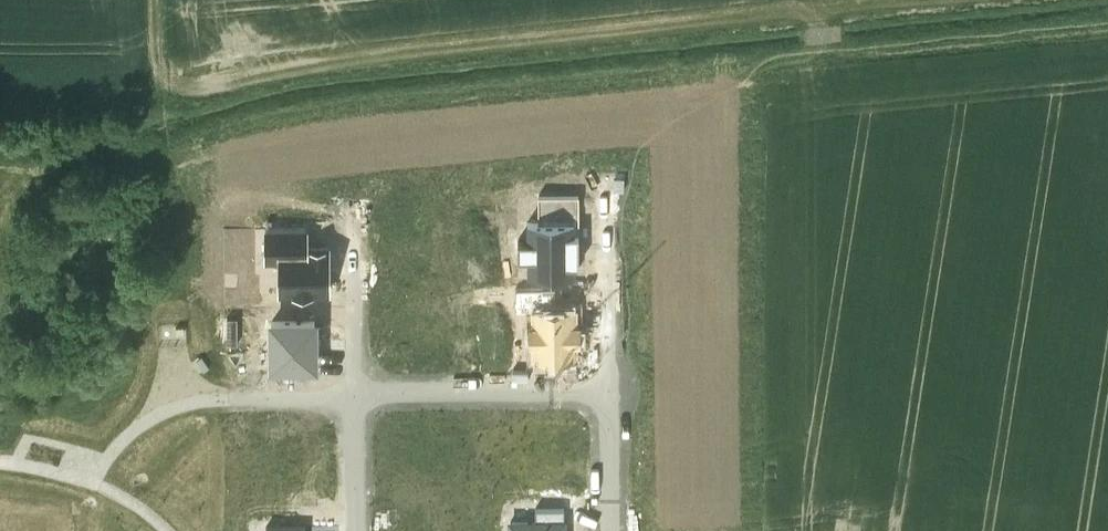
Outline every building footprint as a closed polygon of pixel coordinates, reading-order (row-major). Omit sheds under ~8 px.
[(539,196),(540,222),(573,222),(574,222),(574,195),(539,196)] [(574,273),(573,222),(540,222),(529,222),(529,240),(519,241),(520,256),(529,255),(529,274),(574,273)] [(282,250),(306,249),(306,229),(267,229),(268,258),(282,257),(282,250)] [(282,257),(283,289),(327,288),(326,249),(306,249),(282,250),(282,257)] [(535,310),(555,310),(554,288),(516,289),(517,311),(535,310)] [(574,355),(573,310),(555,310),(535,310),(535,355),(574,355)] [(273,320),(273,364),(315,364),(315,320),(273,320)] [(563,521),(510,522),(511,530),(563,530),(563,521)]
